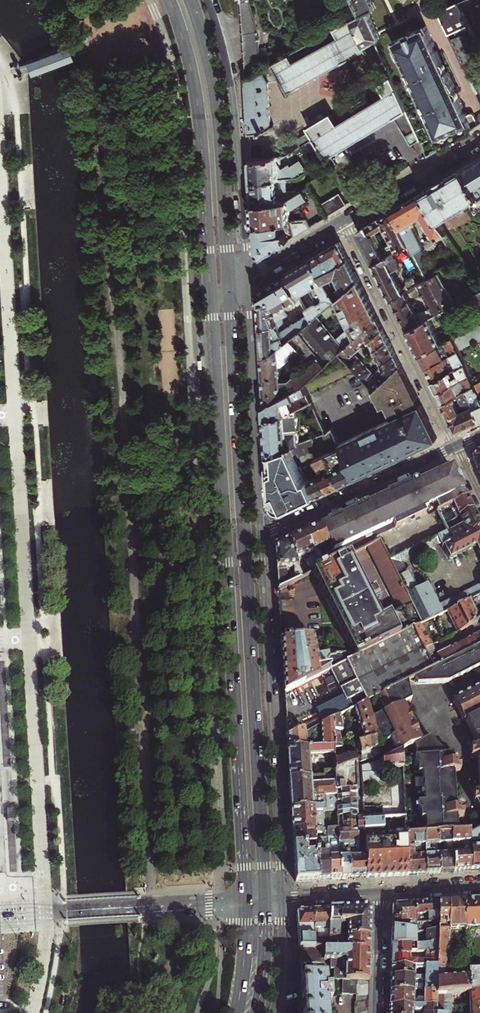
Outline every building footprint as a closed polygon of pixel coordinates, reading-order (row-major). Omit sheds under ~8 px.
[(242,21),(246,78),(260,70),(259,59),(258,48),(257,28),(251,0),(241,0),(242,21)] [(361,13),(351,19),(365,47),(376,41),(382,38),(368,10),(377,6),(374,0),(355,0),(361,13)] [(453,37),(473,28),(460,1),(440,10),(453,37)] [(294,62),(289,53),(260,70),(246,78),(249,119),(249,132),(263,131),(271,127),(271,125),(272,125),(270,82),(283,78),(290,91),(366,50),(365,47),(351,19),(334,28),(339,37),(294,62)] [(449,71),(428,26),(396,41),(405,58),(404,59),(410,72),(411,71),(418,86),(417,87),(424,102),(425,101),(432,116),(431,117),(437,129),(438,129),(441,134),(424,142),(430,155),(435,152),(479,125),(479,121),(477,115),(476,114),(475,114),(474,114),(470,116),(456,86),(458,85),(451,70),(449,71)] [(473,28),(453,37),(465,62),(479,56),(479,44),(473,28)] [(271,47),(263,48),(258,48),(259,59),(261,58),(262,57),(264,56),(265,55),(267,54),(269,52),(270,50),(271,47)] [(395,116),(406,134),(417,128),(393,77),(381,84),(387,94),(340,124),(333,113),(310,127),(316,138),(320,143),(328,158),(334,168),(338,165),(333,155),(395,116)] [(417,128),(406,134),(412,144),(422,138),(417,128)] [(307,151),(320,143),(316,138),(304,145),(307,151)] [(252,180),(278,178),(299,177),(306,173),(298,160),(289,166),(288,164),(281,168),(278,164),(277,158),(251,159),(252,171),(252,180)] [(477,160),(463,168),(470,180),(479,196),(479,158),(477,160)] [(470,180),(463,168),(456,172),(442,181),(427,190),(423,192),(440,220),(443,219),(479,197),(479,196),(470,180)] [(279,194),(278,178),(252,180),(253,192),(254,201),(290,199),(304,190),(298,190),(283,191),(282,194),(279,194)] [(290,199),(254,201),(254,213),(255,223),(283,221),(286,221),(291,220),(290,207),(296,211),(311,202),(304,190),(290,199)] [(418,224),(416,220),(422,217),(436,239),(441,237),(447,232),(440,220),(423,192),(413,198),(397,208),(392,211),(410,244),(414,253),(421,248),(425,246),(415,226),(418,224)] [(321,205),(328,216),(346,205),(339,194),(321,205)] [(410,244),(392,211),(375,221),(367,226),(372,234),(374,233),(377,238),(379,237),(376,231),(386,227),(394,243),(388,246),(383,245),(379,248),(384,258),(393,253),(410,244)] [(283,221),(255,223),(256,235),(257,250),(265,255),(281,245),(294,237),(291,220),(286,221),(287,231),(284,231),(283,221)] [(306,220),(291,220),(294,237),(304,231),(310,227),(306,220)] [(375,263),(384,258),(379,248),(383,245),(379,237),(377,238),(374,233),(372,234),(367,226),(359,231),(368,249),(370,253),(375,263)] [(463,257),(447,232),(441,237),(456,261),(463,257)] [(348,255),(341,241),(314,257),(319,267),(329,263),(331,267),(350,260),(349,257),(348,255)] [(423,253),(421,248),(414,253),(427,276),(432,273),(422,253),(423,253)] [(393,253),(384,258),(375,263),(381,275),(383,281),(391,296),(392,297),(392,299),(404,292),(403,291),(403,289),(393,271),(400,267),(393,253)] [(319,284),(317,279),(323,275),(321,271),(319,267),(314,257),(302,264),(287,273),(294,287),(299,297),(310,290),(318,286),(319,284)] [(334,277),(338,276),(347,293),(360,281),(356,271),(355,269),(350,260),(331,267),(321,271),(323,275),(326,280),(334,277)] [(331,267),(329,263),(319,267),(321,271),(331,267)] [(301,299),(299,297),(294,287),(287,273),(283,276),(260,289),(261,302),(273,299),(277,307),(273,308),(275,313),(287,307),(292,304),(293,303),(298,301),(301,299)] [(444,310),(475,293),(479,290),(479,285),(479,283),(464,291),(465,292),(455,297),(453,300),(439,273),(428,279),(436,294),(444,310)] [(315,305),(307,310),(313,322),(320,315),(326,311),(333,305),(337,301),(334,295),(326,280),(323,275),(317,279),(319,284),(318,286),(310,290),(316,299),(315,305)] [(341,291),(334,295),(337,301),(340,299),(347,293),(338,276),(334,277),(341,291)] [(428,279),(418,285),(425,300),(436,294),(428,279)] [(361,283),(360,281),(347,293),(340,299),(341,301),(356,326),(356,337),(379,318),(378,316),(367,293),(361,283)] [(405,292),(404,292),(392,299),(394,303),(396,307),(399,313),(412,306),(405,292)] [(444,310),(436,294),(425,300),(430,310),(415,312),(412,306),(399,313),(400,315),(405,324),(408,330),(431,317),(444,310)] [(262,326),(274,323),(279,322),(278,321),(277,317),(275,313),(273,308),(277,307),(273,299),(261,302),(261,304),(261,311),(262,317),(262,326)] [(287,307),(275,313),(277,317),(278,321),(283,319),(289,316),(287,312),(293,309),(294,307),(292,304),(287,307)] [(333,305),(326,311),(330,317),(338,310),(333,305)] [(313,322),(307,310),(297,315),(299,320),(287,329),(284,330),(281,331),(282,334),(285,343),(289,341),(294,337),(302,331),(313,322)] [(340,337),(320,315),(313,322),(302,331),(321,355),(328,363),(340,352),(346,346),(340,337)] [(431,317),(408,330),(414,343),(420,355),(439,345),(444,342),(431,317)] [(369,337),(370,341),(384,329),(381,322),(380,321),(379,318),(356,337),(361,343),(364,346),(366,343),(364,341),(369,337)] [(283,319),(278,321),(279,322),(281,331),(284,330),(287,329),(283,319)] [(279,322),(274,323),(262,326),(263,330),(263,333),(263,339),(264,351),(264,355),(269,354),(276,350),(285,343),(282,334),(274,339),(274,328),(277,327),(278,331),(280,331),(281,331),(279,322)] [(454,337),(460,350),(479,339),(479,323),(454,337)] [(346,346),(356,337),(356,326),(351,331),(349,329),(340,337),(346,346)] [(370,341),(375,351),(390,340),(389,338),(387,334),(384,329),(370,341)] [(293,353),(285,343),(276,350),(269,354),(264,355),(266,380),(267,395),(268,405),(284,396),(306,385),(328,363),(321,355),(302,331),(294,337),(289,341),(296,350),(305,362),(291,372),(292,374),(293,376),(293,379),(292,384),(291,387),(289,389),(288,390),(286,392),(283,393),(281,361),(283,360),(293,353)] [(354,354),(355,353),(360,349),(361,348),(364,346),(361,343),(356,337),(346,346),(340,352),(348,360),(354,354)] [(443,354),(439,345),(420,355),(423,362),(426,368),(460,350),(454,337),(444,342),(449,351),(443,354)] [(390,340),(375,351),(376,352),(383,365),(397,355),(395,349),(392,345),(391,342),(391,341),(390,340)] [(289,341),(285,343),(293,353),(296,350),(289,341)] [(433,381),(453,370),(457,368),(467,363),(460,350),(426,368),(429,372),(430,376),(432,379),(433,381)] [(397,355),(383,365),(383,367),(390,375),(402,364),(401,362),(400,359),(397,355)] [(359,372),(367,380),(373,372),(370,369),(369,367),(361,360),(360,359),(358,356),(348,361),(356,369),(359,372)] [(463,378),(472,373),(467,363),(457,368),(460,374),(457,375),(455,379),(452,373),(454,372),(453,370),(433,381),(434,382),(436,386),(438,391),(455,382),(463,378)] [(393,417),(422,404),(420,401),(419,398),(415,391),(407,374),(402,364),(390,375),(375,389),(383,406),(387,404),(390,411),(392,414),(393,417)] [(390,375),(383,367),(380,370),(379,371),(374,376),(373,377),(368,381),(375,389),(390,375)] [(463,378),(468,389),(478,384),(477,382),(472,373),(463,378)] [(461,393),(468,389),(463,378),(455,382),(461,393)] [(455,382),(438,391),(440,396),(442,400),(443,402),(455,396),(459,394),(461,393),(455,382)] [(478,384),(468,389),(479,414),(479,389),(478,384)] [(309,391),(306,385),(284,396),(268,405),(268,407),(268,411),(268,417),(286,413),(294,410),(290,399),(297,398),(309,392),(309,391)] [(468,389),(461,393),(459,394),(460,396),(462,399),(458,401),(463,411),(451,416),(457,429),(465,425),(468,424),(479,418),(479,414),(468,389)] [(455,396),(443,402),(446,407),(447,410),(450,415),(451,416),(463,411),(458,401),(462,399),(460,396),(458,397),(458,398),(456,399),(455,396)] [(422,404),(393,417),(342,441),(344,446),(350,459),(358,476),(372,469),(423,445),(438,437),(422,404)] [(294,410),(286,413),(268,417),(270,432),(271,453),(292,445),(301,442),(299,409),(294,410)] [(324,433),(331,451),(339,448),(344,446),(342,441),(335,426),(328,432),(324,433)] [(301,442),(292,445),(296,457),(302,457),(302,455),(308,454),(308,452),(314,452),(313,437),(301,442)] [(296,457),(292,445),(271,453),(272,473),(274,493),(276,493),(276,497),(277,503),(278,505),(279,506),(280,507),(283,507),(286,507),(294,503),(295,506),(311,498),(315,496),(317,495),(311,480),(310,478),(307,480),(298,462),(296,457)] [(344,446),(339,448),(353,478),(358,476),(350,459),(344,446)] [(353,478),(339,448),(331,451),(327,453),(332,462),(334,468),(342,484),(345,482),(351,479),(353,478)] [(473,453),(472,457),(475,464),(478,470),(479,469),(479,450),(473,453)] [(332,462),(327,453),(315,459),(317,461),(319,467),(324,466),(328,464),(332,462)] [(305,467),(310,478),(311,480),(322,474),(319,467),(317,461),(305,467)] [(342,484),(334,468),(332,462),(328,464),(330,470),(327,472),(324,466),(319,467),(322,474),(330,490),(333,488),(342,484)] [(439,511),(468,498),(452,466),(449,465),(414,481),(398,489),(358,508),(347,513),(362,549),(376,542),(374,538),(425,514),(423,510),(426,509),(428,504),(429,503),(430,503),(432,504),(435,503),(439,511)] [(322,474),(311,480),(317,495),(321,493),(330,490),(322,474)] [(457,512),(459,516),(474,509),(471,505),(468,498),(439,511),(438,512),(439,515),(450,510),(452,514),(457,512)] [(459,527),(463,525),(468,533),(479,527),(479,522),(479,519),(474,509),(459,516),(460,519),(456,521),(459,527)] [(454,518),(452,514),(450,510),(439,515),(444,523),(454,518)] [(347,556),(362,549),(347,513),(340,516),(331,520),(347,556)] [(339,560),(347,556),(331,520),(327,522),(319,526),(329,548),(331,553),(335,562),(339,560)] [(468,533),(463,525),(459,527),(390,561),(405,590),(414,585),(403,563),(440,544),(442,548),(444,547),(449,558),(452,559),(477,547),(479,552),(479,527),(468,533)] [(335,562),(331,553),(320,558),(316,550),(325,547),(325,548),(327,549),(329,548),(319,526),(312,529),(304,533),(319,569),(335,562)] [(316,571),(319,569),(304,533),(296,537),(289,540),(297,563),(299,561),(298,559),(306,555),(307,557),(306,560),(309,567),(300,571),(302,577),(316,571)] [(289,540),(275,547),(277,574),(277,589),(302,577),(300,571),(297,563),(289,540)] [(319,569),(316,571),(331,601),(324,604),(340,634),(352,659),(389,640),(379,621),(371,625),(364,610),(374,605),(368,593),(358,598),(339,560),(335,562),(319,569)] [(479,595),(479,584),(438,605),(428,584),(407,594),(422,624),(443,614),(450,610),(459,606),(479,595)] [(459,606),(464,617),(469,627),(474,623),(479,619),(479,595),(459,606)] [(453,617),(455,622),(464,617),(459,606),(450,610),(453,617)] [(460,631),(469,627),(464,617),(455,622),(460,631)] [(418,640),(428,635),(425,629),(422,624),(413,629),(418,640)] [(418,640),(413,629),(389,640),(352,659),(349,660),(332,669),(349,702),(353,700),(357,707),(367,701),(376,697),(383,693),(406,682),(407,681),(433,668),(423,650),(418,640)] [(474,636),(465,640),(470,650),(479,645),(479,633),(474,636)] [(423,650),(433,645),(428,635),(418,640),(423,650)] [(313,639),(281,642),(282,662),(283,693),(332,669),(349,660),(348,657),(345,655),(339,655),(338,654),(334,654),(334,655),(329,656),(326,659),(316,660),(313,639)] [(470,650),(465,640),(459,643),(451,647),(456,657),(470,650)] [(470,650),(456,657),(442,664),(433,668),(407,681),(415,686),(442,684),(447,684),(479,667),(479,645),(470,650)] [(437,654),(438,654),(435,650),(433,645),(423,650),(433,668),(442,664),(437,654)] [(456,657),(451,647),(446,650),(438,654),(437,654),(442,664),(456,657)] [(383,693),(391,709),(403,704),(410,701),(406,682),(383,693)] [(454,700),(464,720),(465,719),(479,712),(479,687),(454,700)] [(376,697),(383,713),(391,709),(383,693),(376,697)] [(357,707),(356,707),(357,711),(358,716),(371,712),(367,701),(357,707)] [(384,714),(373,719),(373,720),(376,729),(378,736),(381,744),(389,740),(396,755),(403,752),(413,747),(422,742),(420,740),(417,733),(408,713),(403,704),(391,709),(383,713),(384,714)] [(371,712),(358,716),(360,720),(361,724),(373,720),(373,719),(371,712)] [(465,719),(477,743),(475,745),(468,750),(469,760),(476,759),(478,787),(478,791),(471,797),(472,806),(474,806),(479,817),(479,712),(465,719)] [(341,715),(333,719),(334,747),(335,749),(342,749),(341,741),(341,732),(344,731),(341,715)] [(334,747),(333,719),(321,725),(322,742),(312,742),(311,733),(308,735),(306,728),(286,736),(286,742),(287,749),(334,747)] [(373,720),(361,724),(362,728),(364,733),(376,729),(373,720)] [(364,734),(366,741),(368,740),(378,736),(376,729),(364,733),(364,734)] [(368,740),(374,757),(384,754),(381,744),(378,736),(368,740)] [(422,742),(413,747),(419,759),(413,759),(413,766),(416,768),(416,776),(421,775),(423,805),(416,805),(416,812),(419,814),(419,822),(424,822),(425,835),(438,834),(452,833),(456,833),(456,825),(456,819),(463,819),(462,810),(454,802),(453,777),(453,773),(460,773),(459,764),(452,756),(446,756),(429,739),(422,742)] [(364,741),(359,743),(362,753),(362,762),(374,757),(368,740),(366,741),(364,741)] [(334,747),(287,749),(288,765),(289,779),(311,778),(311,770),(310,770),(310,765),(313,765),(313,756),(335,755),(335,749),(334,747)] [(385,760),(373,763),(373,770),(404,769),(403,752),(399,754),(396,755),(390,758),(385,760)] [(336,773),(359,763),(356,754),(348,756),(335,758),(336,773)] [(341,791),(358,789),(360,789),(359,763),(336,773),(331,773),(331,775),(336,775),(336,783),(312,784),(312,798),(337,797),(337,791),(341,791)] [(311,778),(289,779),(289,784),(290,802),(290,808),(323,806),(323,812),(338,811),(338,808),(337,803),(337,797),(312,798),(312,784),(311,778)] [(337,803),(342,802),(350,802),(358,801),(358,795),(358,789),(341,791),(341,797),(337,797),(337,803)] [(405,792),(394,792),(395,811),(387,812),(388,818),(406,817),(405,792)] [(338,811),(338,813),(358,813),(358,807),(358,801),(350,802),(342,802),(342,808),(338,808),(338,811)] [(323,806),(290,808),(291,820),(292,830),(324,828),(323,812),(323,806)] [(343,820),(343,825),(359,824),(359,819),(359,816),(358,813),(338,813),(338,819),(343,820)] [(362,819),(359,819),(359,824),(359,830),(362,830),(365,830),(384,829),(383,818),(365,819),(362,819)] [(339,830),(339,836),(349,836),(359,835),(359,832),(359,830),(359,824),(343,825),(343,830),(339,830)] [(339,836),(339,830),(338,827),(324,828),(292,830),(292,840),(293,847),(306,846),(305,842),(305,832),(315,831),(316,838),(324,837),(324,831),(328,831),(328,834),(326,834),(326,837),(328,837),(339,836)] [(470,836),(472,872),(479,872),(479,830),(470,836)] [(305,832),(305,842),(313,842),(314,846),(317,846),(316,838),(315,831),(305,832)] [(456,833),(452,833),(453,848),(462,847),(462,854),(453,855),(454,873),(462,873),(472,872),(470,836),(466,836),(466,832),(456,833)] [(452,833),(438,834),(439,848),(444,848),(444,852),(439,852),(439,856),(440,874),(449,873),(454,873),(453,855),(453,852),(453,848),(452,833)] [(438,834),(425,835),(426,849),(426,856),(427,875),(435,874),(440,874),(439,856),(433,856),(433,854),(431,852),(429,852),(429,849),(439,848),(438,834)] [(350,858),(360,857),(359,835),(349,836),(350,846),(350,858)] [(407,836),(407,837),(409,876),(413,875),(423,875),(427,875),(426,856),(417,856),(417,845),(422,845),(422,849),(426,849),(425,835),(407,836)] [(339,836),(328,837),(330,880),(335,880),(341,880),(339,836)] [(339,836),(341,880),(346,879),(351,879),(350,858),(344,858),(343,846),(350,846),(349,836),(339,836)] [(325,854),(317,854),(319,881),(324,881),(330,880),(328,837),(326,837),(324,837),(316,838),(317,846),(326,846),(326,849),(324,849),(323,850),(323,851),(324,852),(325,852),(325,854)] [(366,857),(368,878),(379,878),(400,876),(409,876),(407,837),(366,839),(366,857)] [(294,863),(295,882),(308,881),(319,881),(317,854),(308,855),(310,853),(311,852),(311,850),(310,849),(309,848),(306,848),(306,846),(293,847),(294,863)] [(360,857),(350,858),(351,879),(358,879),(365,878),(368,878),(366,857),(363,857),(360,857)] [(463,901),(465,931),(479,930),(479,900),(463,901)] [(465,931),(463,901),(458,901),(441,902),(437,903),(437,924),(437,933),(437,944),(437,956),(437,967),(436,977),(436,992),(436,995),(443,995),(469,993),(467,971),(454,972),(454,978),(441,980),(443,975),(442,970),(447,970),(448,932),(454,932),(455,942),(457,943),(457,946),(455,946),(456,963),(467,963),(465,931)] [(437,924),(437,903),(428,903),(414,904),(415,923),(418,924),(418,921),(426,922),(426,924),(437,924)] [(415,923),(414,904),(406,905),(395,905),(392,909),(392,919),(408,919),(408,925),(412,926),(415,926),(415,923)] [(341,925),(329,926),(329,930),(328,939),(370,937),(370,921),(371,910),(368,907),(355,908),(341,909),(341,925)] [(314,931),(329,930),(329,926),(330,909),(322,910),(314,910),(314,931)] [(330,909),(329,926),(341,925),(341,909),(337,909),(330,909)] [(314,948),(314,931),(314,910),(301,911),(297,915),(298,940),(299,948),(314,948)] [(392,922),(392,929),(415,933),(415,931),(413,931),(412,926),(408,925),(408,919),(392,919),(392,922)] [(425,933),(437,933),(437,924),(426,924),(418,924),(415,923),(415,926),(415,933),(419,933),(419,927),(425,927),(425,933)] [(392,937),(391,947),(415,947),(437,944),(437,933),(425,933),(419,933),(415,933),(392,929),(392,937)] [(333,980),(342,980),(349,980),(356,980),(369,981),(369,960),(370,937),(328,939),(328,949),(314,948),(299,948),(300,962),(322,963),(322,960),(329,960),(329,969),(333,969),(333,980)] [(437,956),(437,944),(415,947),(391,947),(391,951),(391,958),(414,957),(414,954),(424,954),(424,956),(437,956)] [(437,967),(437,956),(424,956),(424,962),(414,962),(414,959),(417,959),(417,957),(414,957),(391,958),(391,962),(391,968),(437,967)] [(421,978),(436,977),(437,967),(391,968),(391,971),(390,978),(414,978),(414,971),(424,970),(424,974),(423,975),(422,976),(421,978)] [(467,971),(469,993),(470,1012),(479,1012),(479,970),(467,971)] [(390,978),(390,983),(390,993),(436,992),(436,977),(421,978),(414,978),(390,978)] [(325,1005),(329,1004),(328,991),(324,991),(323,980),(301,979),(302,999),(303,1012),(325,1012),(325,1005)] [(436,995),(436,992),(390,993),(390,999),(389,1007),(421,1007),(421,997),(424,997),(424,1007),(436,1007),(436,995)] [(443,995),(436,995),(436,1007),(424,1007),(421,1007),(389,1007),(389,1012),(443,1012),(443,995)]
